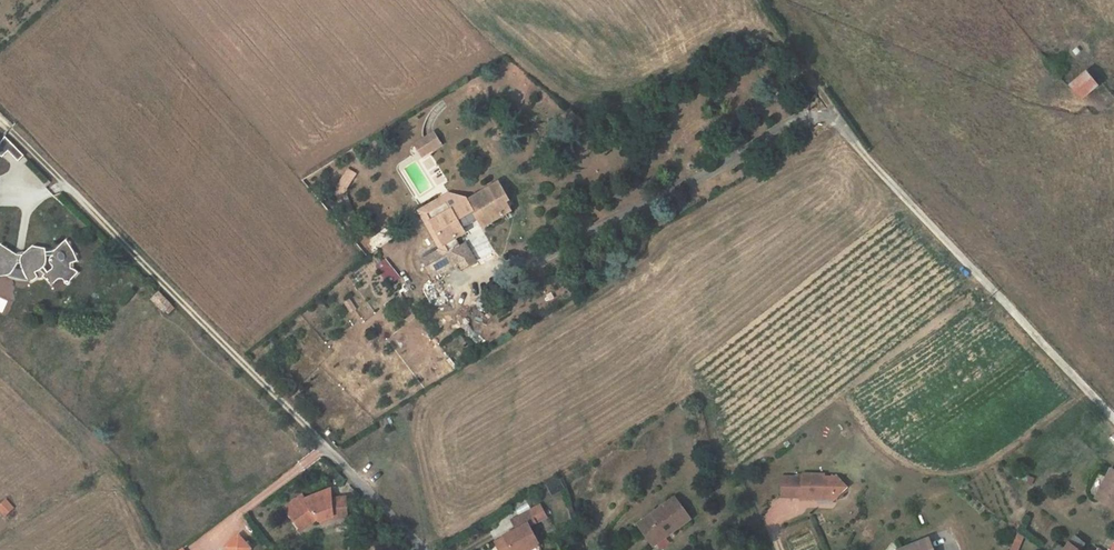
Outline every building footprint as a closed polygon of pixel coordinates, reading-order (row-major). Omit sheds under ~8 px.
[(1069,88),(1079,100),(1097,85),(1087,73),(1069,88)] [(780,79),(771,81),(774,93),(783,91),(780,79)] [(434,134),(424,140),(431,152),(441,146),(434,134)] [(2,157),(8,151),(18,162),(24,156),(4,136),(0,141),(0,156),(2,157)] [(424,140),(415,145),(422,157),(431,152),(424,140)] [(337,198),(338,200),(341,207),(346,205),(343,198),(343,188),(347,181),(343,178),(337,186),(337,198)] [(509,212),(494,186),(489,189),(505,215),(509,212)] [(483,228),(505,215),(489,189),(448,213),(442,204),(441,205),(431,211),(427,205),(423,208),(444,240),(455,234),(463,229),(461,227),(469,223),(470,214),(473,212),(477,218),(483,228)] [(431,211),(441,205),(437,199),(427,205),(431,211)] [(460,241),(455,234),(444,240),(445,242),(423,256),(434,274),(459,258),(462,264),(477,255),(466,237),(460,241)] [(0,244),(0,245),(0,277),(5,276),(10,275),(15,269),(15,264),(21,264),(23,270),(25,275),(26,276),(26,277),(30,282),(37,278),(39,279),(42,278),(44,277),(52,285),(58,280),(62,279),(64,280),(65,282),(66,284),(68,284),(69,284),(70,283),(70,280),(78,272),(75,270),(74,269),(72,269),(71,268),(71,263),(74,262),(84,259),(75,252),(72,248),(71,242),(68,242),(66,240),(54,251),(51,252),(47,254),(46,249),(33,247),(23,256),(17,255),(0,244)] [(153,299),(168,313),(174,308),(159,293),(153,299)] [(1095,498),(1113,507),(1113,471),(1111,469),(1095,498)] [(1034,480),(1022,472),(1021,473),(1016,471),(1012,476),(1018,479),(1017,479),(1031,485),(1034,480)] [(1061,477),(1056,473),(1051,480),(1056,483),(1061,477)] [(802,477),(790,477),(789,497),(801,497),(801,498),(817,498),(817,492),(832,493),(836,497),(846,487),(837,478),(823,477),(823,475),(802,474),(802,477)] [(781,497),(789,497),(790,477),(781,476),(781,497)] [(548,494),(561,491),(559,481),(546,484),(548,494)] [(285,508),(302,530),(317,519),(319,521),(334,515),(334,518),(348,517),(346,497),(332,499),(331,489),(304,499),(301,495),(285,508)] [(689,519),(674,498),(636,524),(650,543),(670,528),(673,531),(689,519)] [(5,515),(14,508),(7,500),(0,506),(0,510),(5,515)] [(538,543),(530,526),(535,523),(529,512),(511,521),(516,530),(504,537),(505,538),(495,543),(499,549),(524,549),(538,543)] [(229,549),(247,549),(250,548),(238,536),(226,547),(229,549)] [(1085,543),(1074,536),(1063,549),(1080,549),(1085,543)] [(929,539),(900,549),(933,549),(929,539)]
